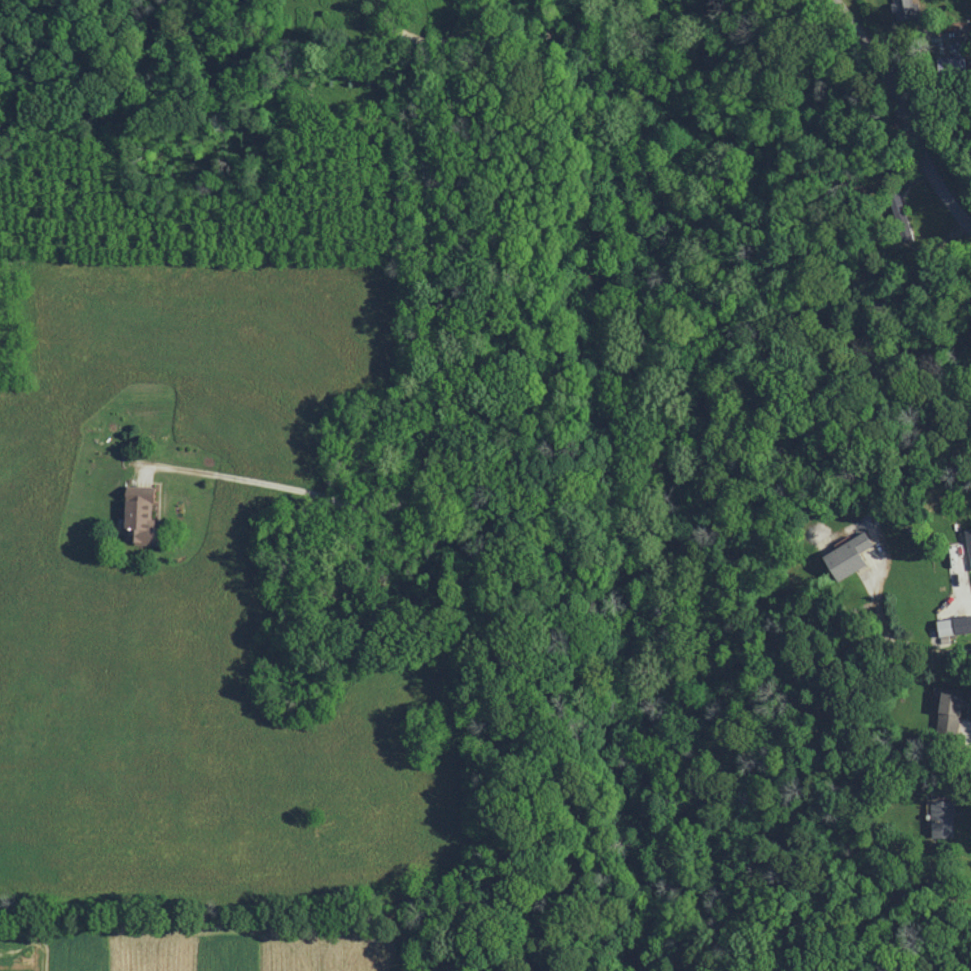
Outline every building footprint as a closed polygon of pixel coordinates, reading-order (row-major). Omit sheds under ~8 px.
[(919,17),(916,0),(892,0),(896,22),(919,17)] [(155,487),(128,486),(126,543),(161,544),(162,529),(156,529),(156,520),(154,520),(155,487)] [(868,564),(861,552),(874,545),(865,531),(825,556),(840,581),(868,564)] [(940,636),(970,633),(970,616),(938,620),(940,636)] [(966,692),(945,688),(937,730),(959,734),(966,692)] [(954,837),(953,800),(931,801),(932,837),(954,837)]
